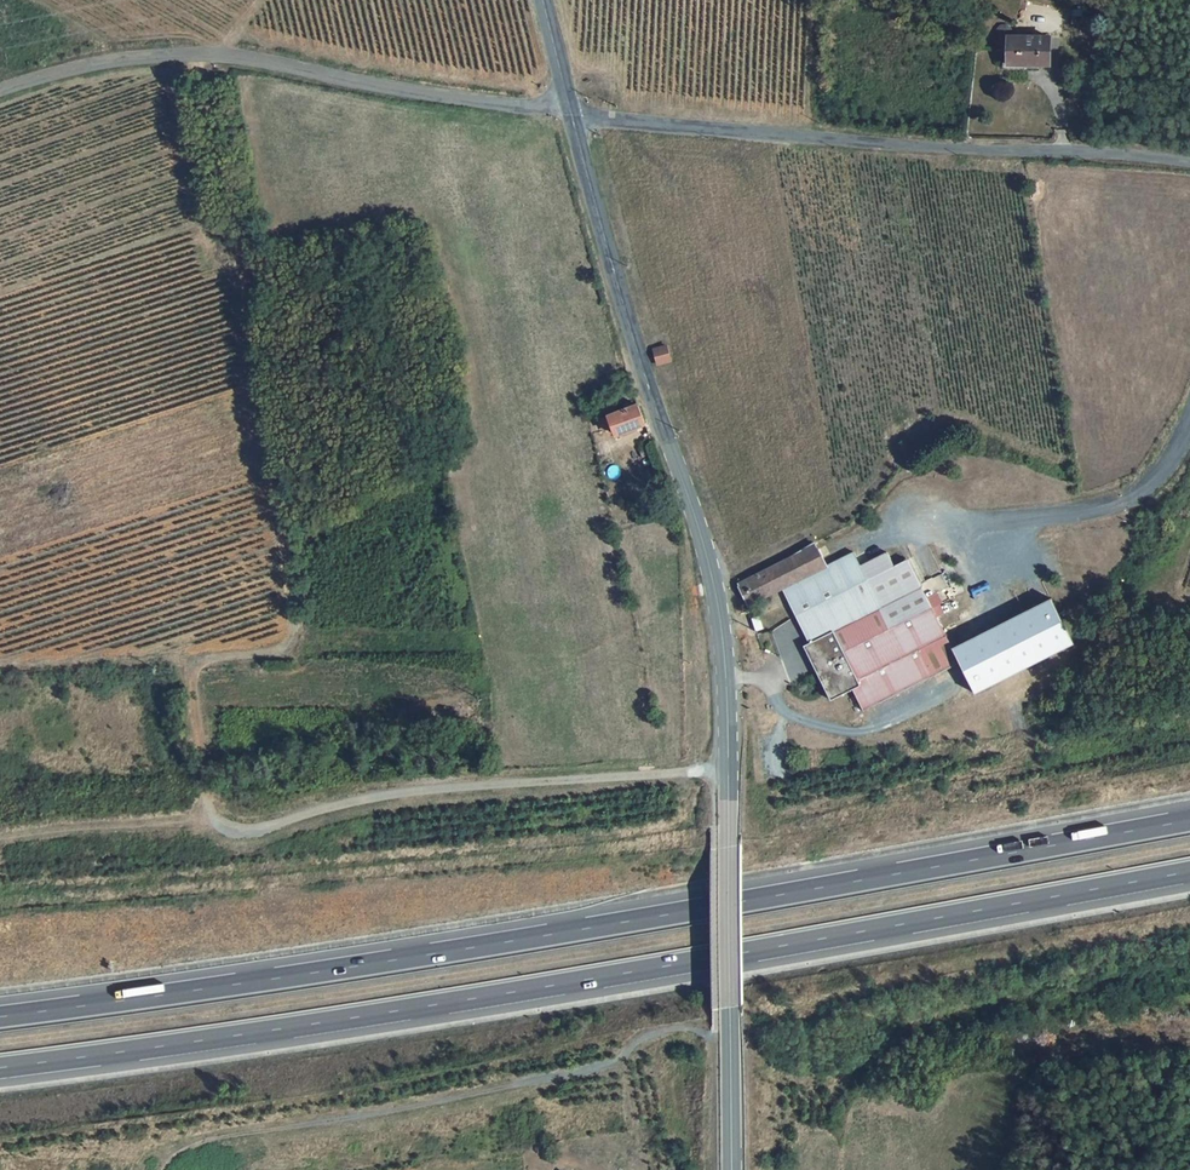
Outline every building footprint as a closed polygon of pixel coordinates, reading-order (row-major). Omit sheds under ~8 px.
[(1082,10),(1070,10),(1071,24),(1082,24),(1082,10)] [(1009,39),(1009,63),(1047,64),(1047,39),(1009,39)] [(667,345),(653,349),(657,363),(671,359),(667,345)] [(643,405),(608,415),(611,426),(619,424),(622,433),(650,425),(643,405)] [(815,546),(747,580),(758,601),(782,589),(810,643),(803,647),(831,701),(852,690),(863,712),(960,663),(953,649),(938,619),(946,615),(941,605),(944,604),(938,593),(927,598),(908,560),(894,566),(887,553),(861,566),(854,552),(826,567),(815,546)] [(1075,646),(1052,600),(953,649),(960,663),(976,695),(1075,646)]
